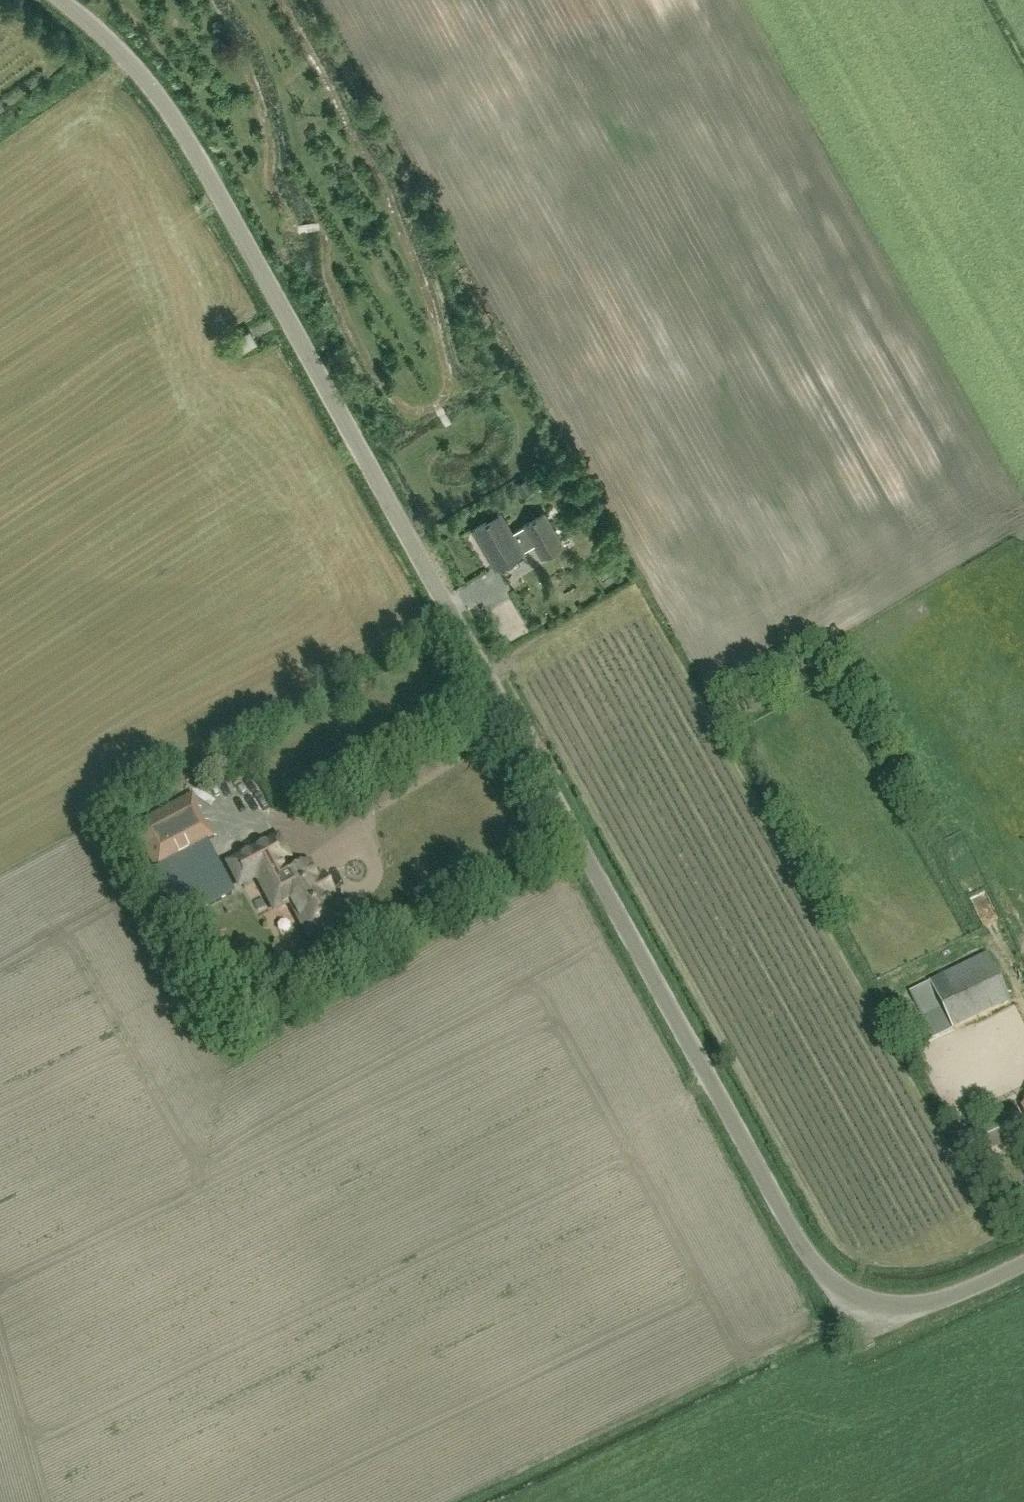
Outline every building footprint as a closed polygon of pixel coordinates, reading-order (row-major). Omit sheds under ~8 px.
[(241,351),(256,342),(249,331),(235,339),(241,351)] [(541,557),(562,545),(543,514),(523,526),(511,533),(500,513),(472,529),(495,567),(522,551),(520,547),(531,540),(541,557)] [(202,824),(205,822),(191,794),(131,826),(154,868),(210,838),(202,824)] [(328,930),(323,921),(322,919),(335,913),(327,898),(333,894),(323,876),(317,880),(309,864),(290,875),(283,862),(288,860),(277,838),(229,865),(240,886),(257,877),(275,910),(290,902),(310,939),(328,930)] [(198,881),(216,872),(211,863),(194,873),(198,881)] [(1013,1003),(989,954),(911,992),(935,1042),(1013,1003)] [(1023,1133),(1023,1126),(1017,1111),(959,1140),(968,1160),(1023,1133)]
